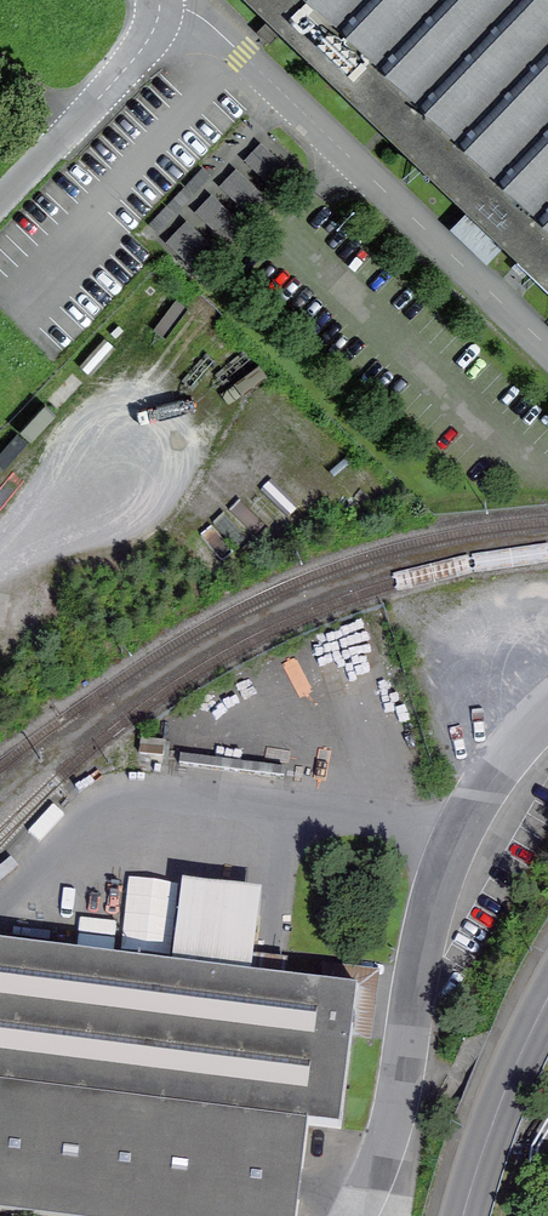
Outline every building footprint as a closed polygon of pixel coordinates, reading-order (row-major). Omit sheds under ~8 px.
[(547,284),(547,0),(251,0),(547,284)] [(261,144),(246,159),(279,190),(293,175),(261,144)] [(236,170),(221,185),(254,216),(269,201),(236,170)] [(244,227),(211,196),(196,211),(229,242),(244,227)] [(219,253),(186,222),(168,241),(201,272),(219,253)] [(141,739),(138,761),(167,765),(170,742),(141,739)] [(181,756),(180,766),(284,778),(285,768),(181,756)] [(182,881),(172,965),(251,974),(262,891),(182,881)] [(358,988),(251,974),(172,965),(0,943),(0,1215),(8,1215),(297,1215),(309,1125),(341,1129),(358,988)]
